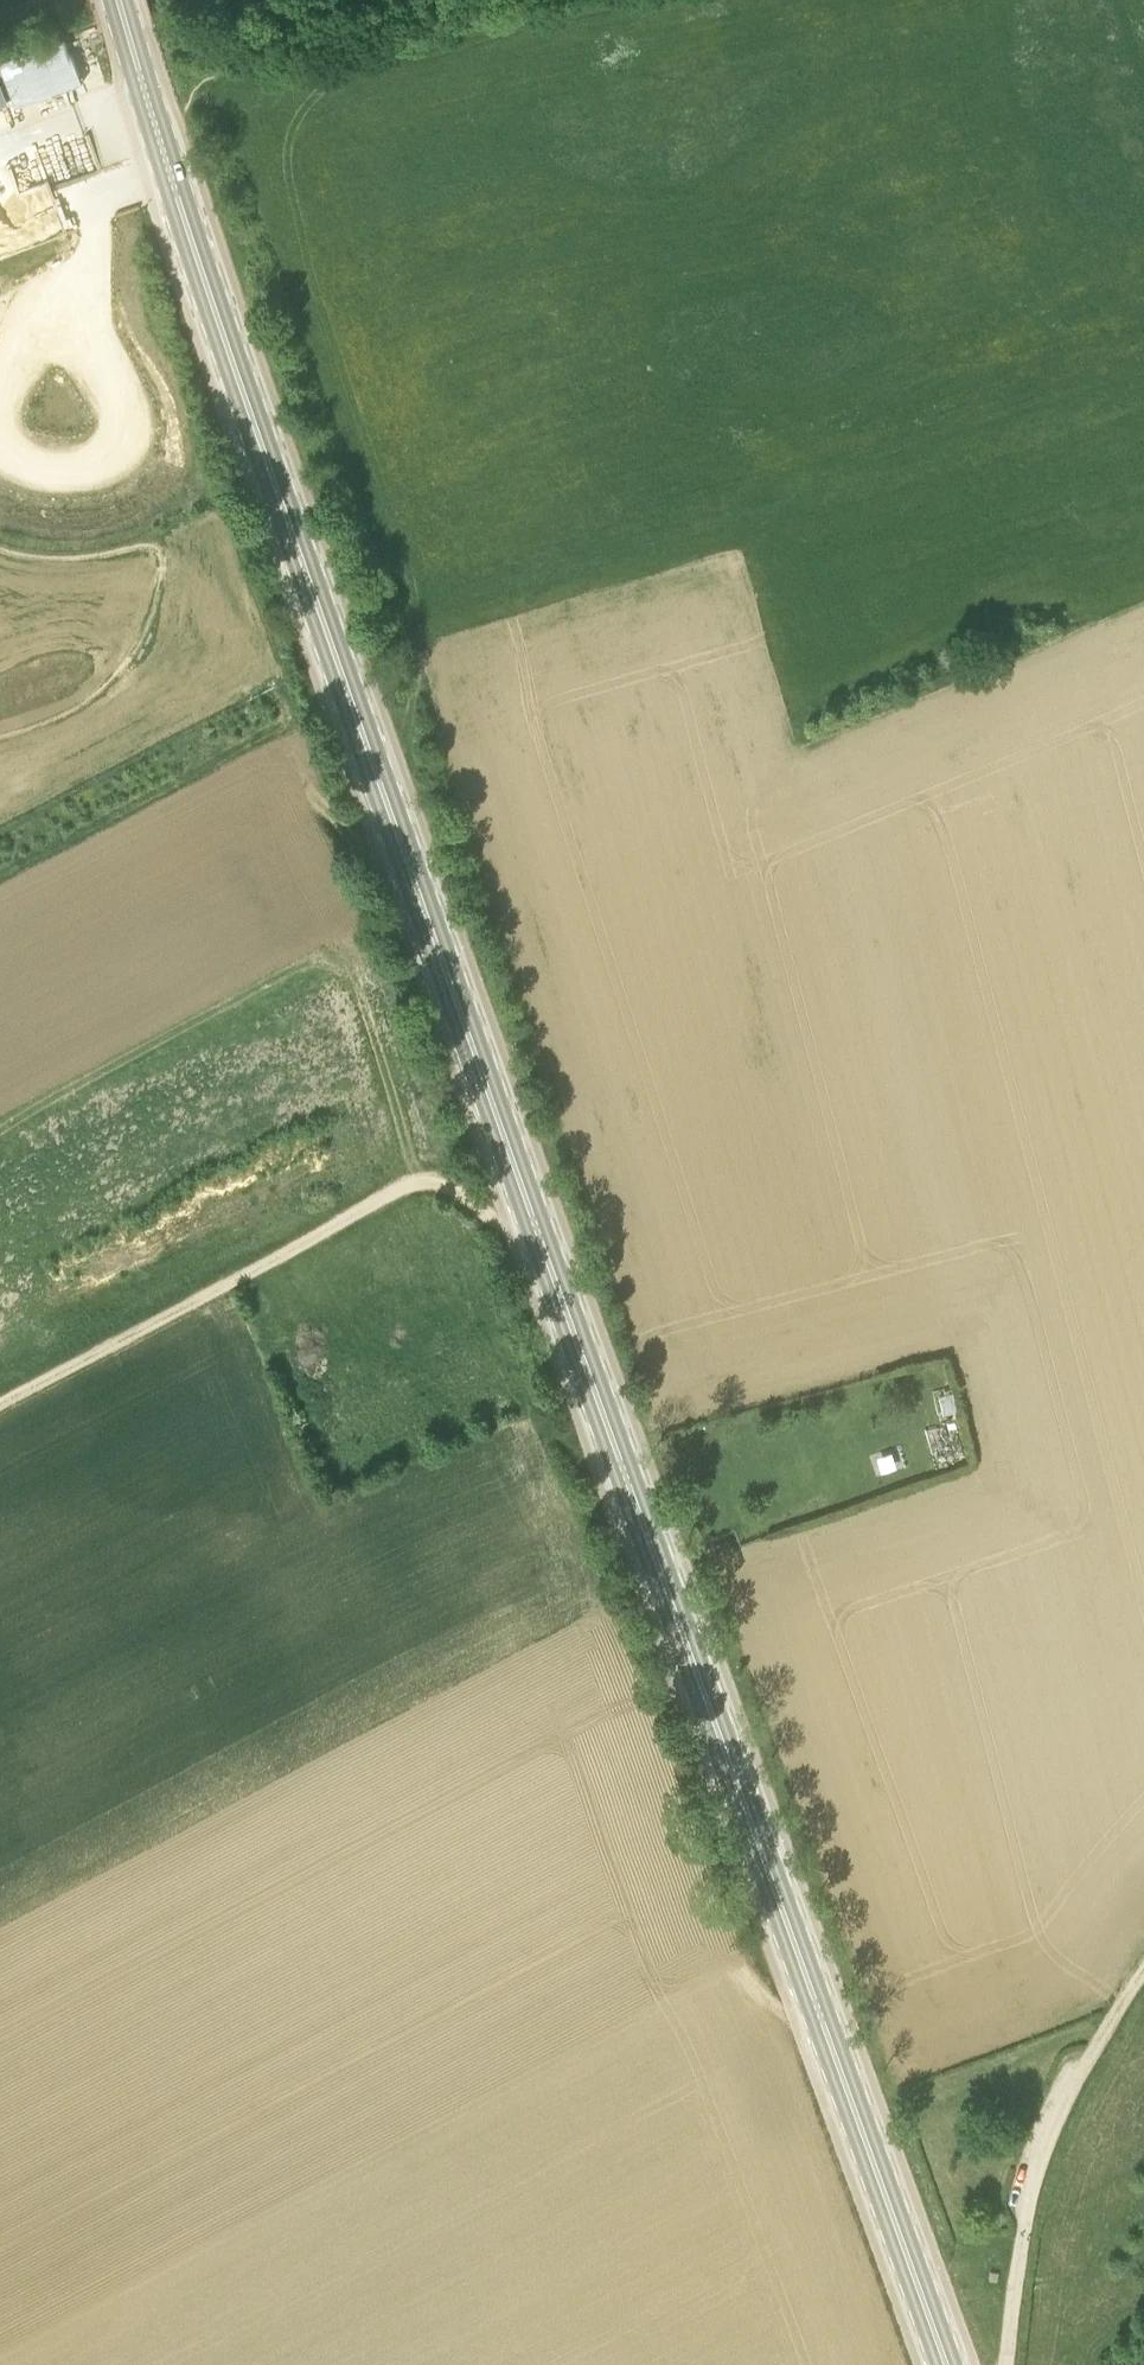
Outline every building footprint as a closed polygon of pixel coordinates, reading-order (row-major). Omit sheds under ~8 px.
[(84,79),(66,36),(0,62),(0,65),(17,105),(84,79)] [(945,1413),(957,1410),(952,1391),(940,1394),(945,1413)]
